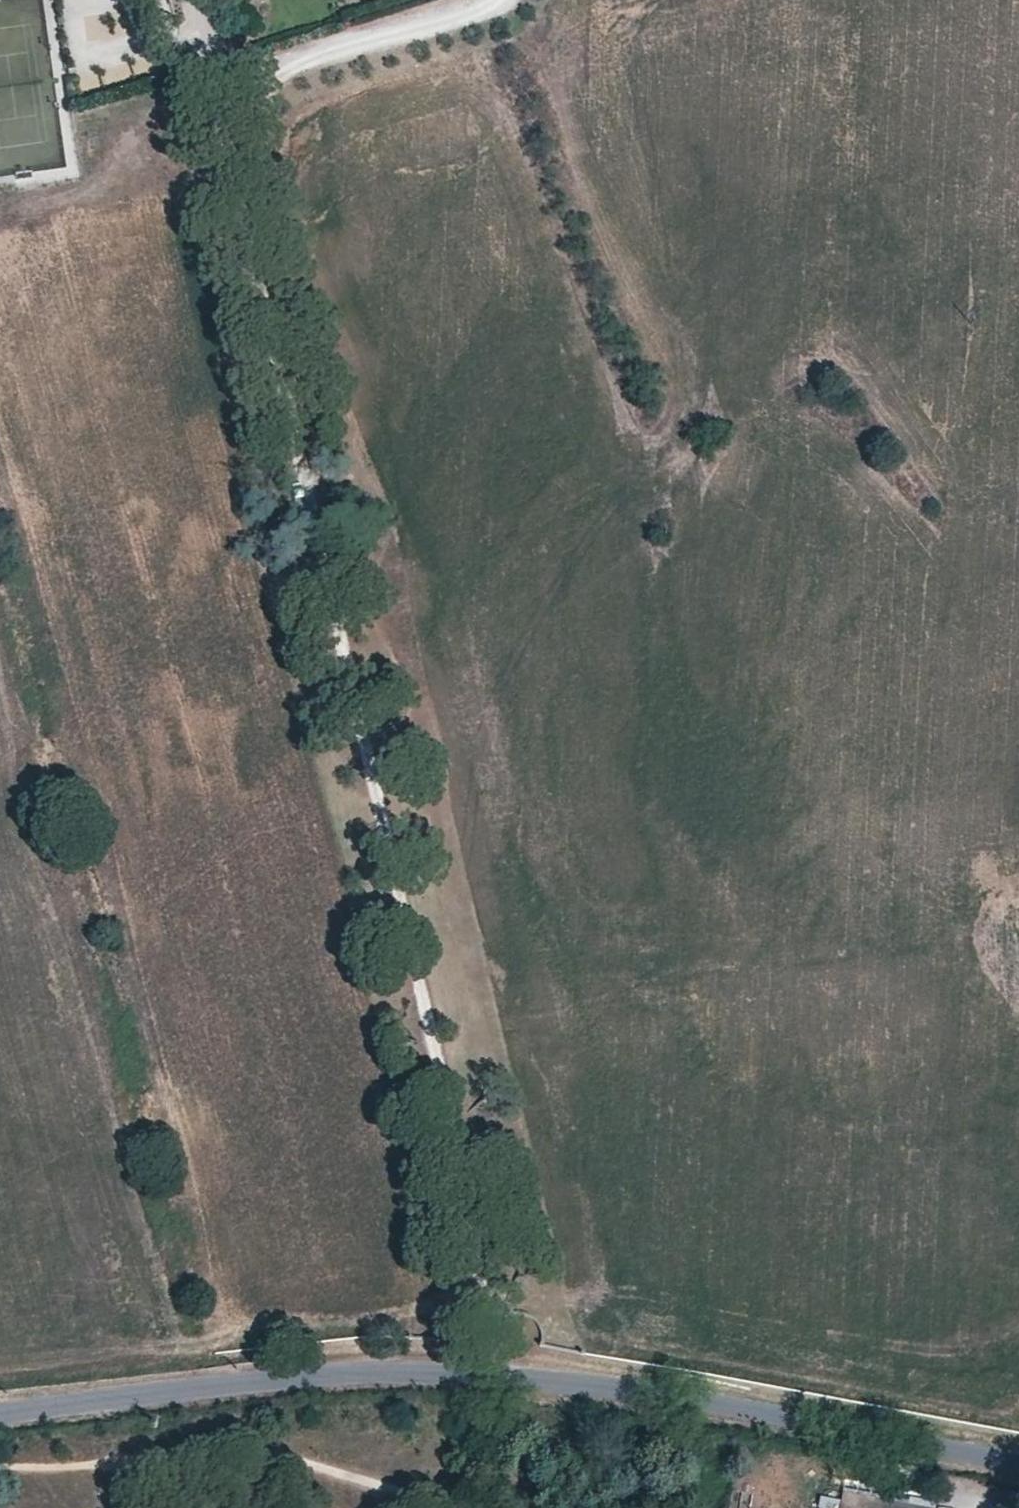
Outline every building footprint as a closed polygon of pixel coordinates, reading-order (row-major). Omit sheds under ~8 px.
[(935,1507),(844,1491),(841,1507),(935,1507)]
